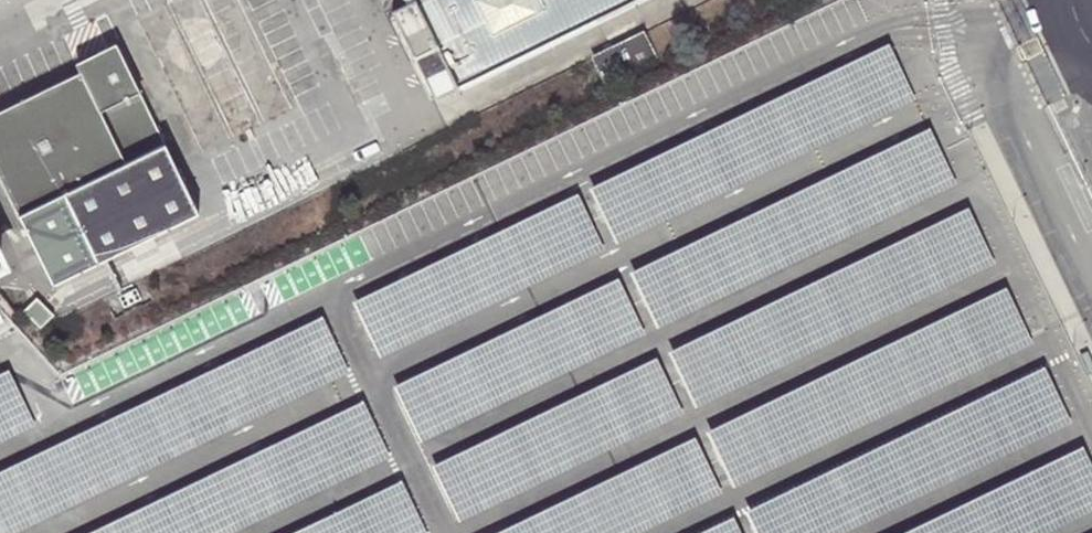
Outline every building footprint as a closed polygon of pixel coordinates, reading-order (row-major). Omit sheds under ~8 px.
[(138,16),(202,149),(297,104),(247,0),(174,0),(138,16)] [(426,86),(431,95),(625,0),(412,0),(412,1),(390,12),(426,86)] [(638,30),(589,54),(591,60),(641,36),(638,30)] [(591,60),(600,76),(649,52),(641,36),(591,60)] [(53,286),(199,215),(115,44),(74,64),(79,74),(0,113),(0,177),(53,286)] [(883,44),(588,188),(616,244),(911,101),(883,44)] [(925,127),(629,271),(657,327),(953,184),(925,127)] [(575,195),(351,301),(377,356),(602,250),(575,195)] [(963,207),(667,350),(695,407),(990,263),(963,207)] [(616,281),(392,388),(418,443),(642,337),(616,281)] [(1000,285),(705,428),(732,485),(1028,341),(1000,285)] [(0,473),(0,532),(15,532),(348,374),(322,319),(0,473)] [(1088,372),(1091,370),(1091,359),(1087,350),(1079,354),(1088,372)] [(655,358),(431,464),(457,519),(681,413),(655,358)] [(744,510),(755,532),(841,532),(1067,423),(1039,367),(744,510)] [(0,376),(0,445),(36,429),(10,371),(0,376)] [(91,532),(233,532),(392,457),(365,402),(91,532)] [(496,532),(639,532),(722,494),(696,439),(496,532)] [(895,532),(1040,532),(1091,508),(1091,475),(1077,445),(895,532)] [(294,532),(426,532),(402,481),(294,532)] [(701,532),(740,532),(733,518),(701,532)]
